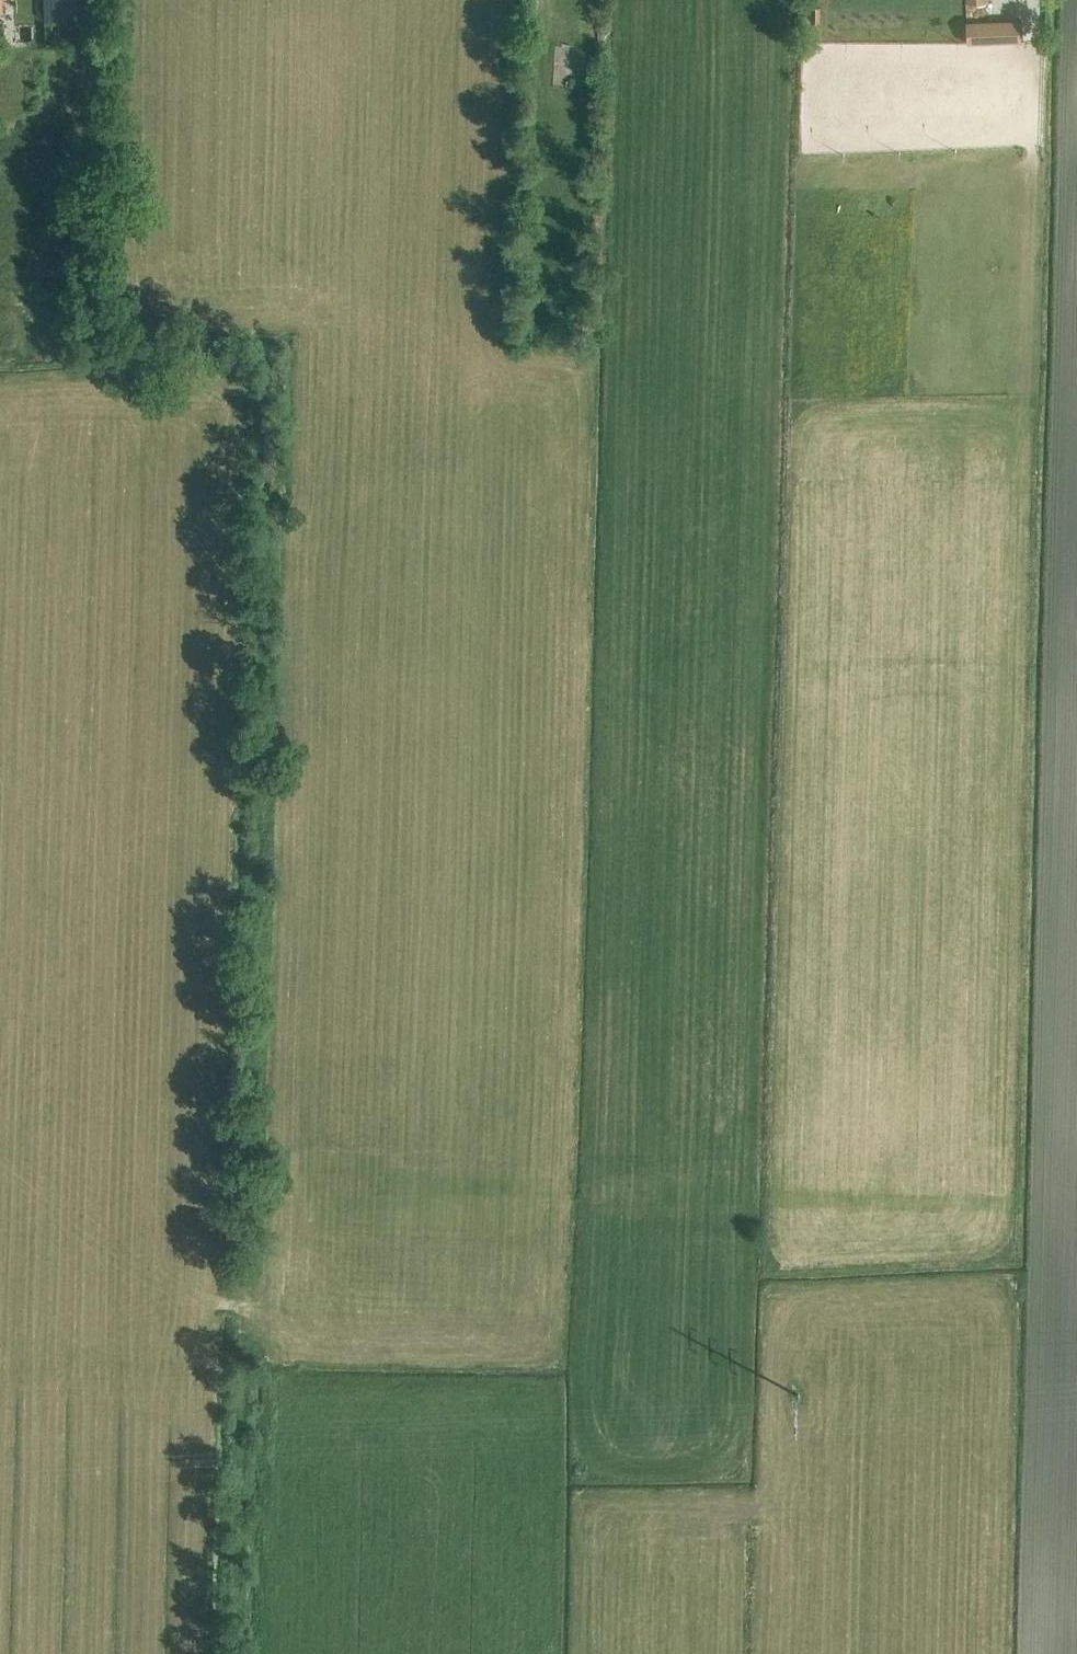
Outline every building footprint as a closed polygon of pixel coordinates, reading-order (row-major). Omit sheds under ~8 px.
[(46,22),(78,20),(77,0),(44,0),(46,22)] [(968,41),(1024,40),(1024,16),(967,18),(968,41)]
